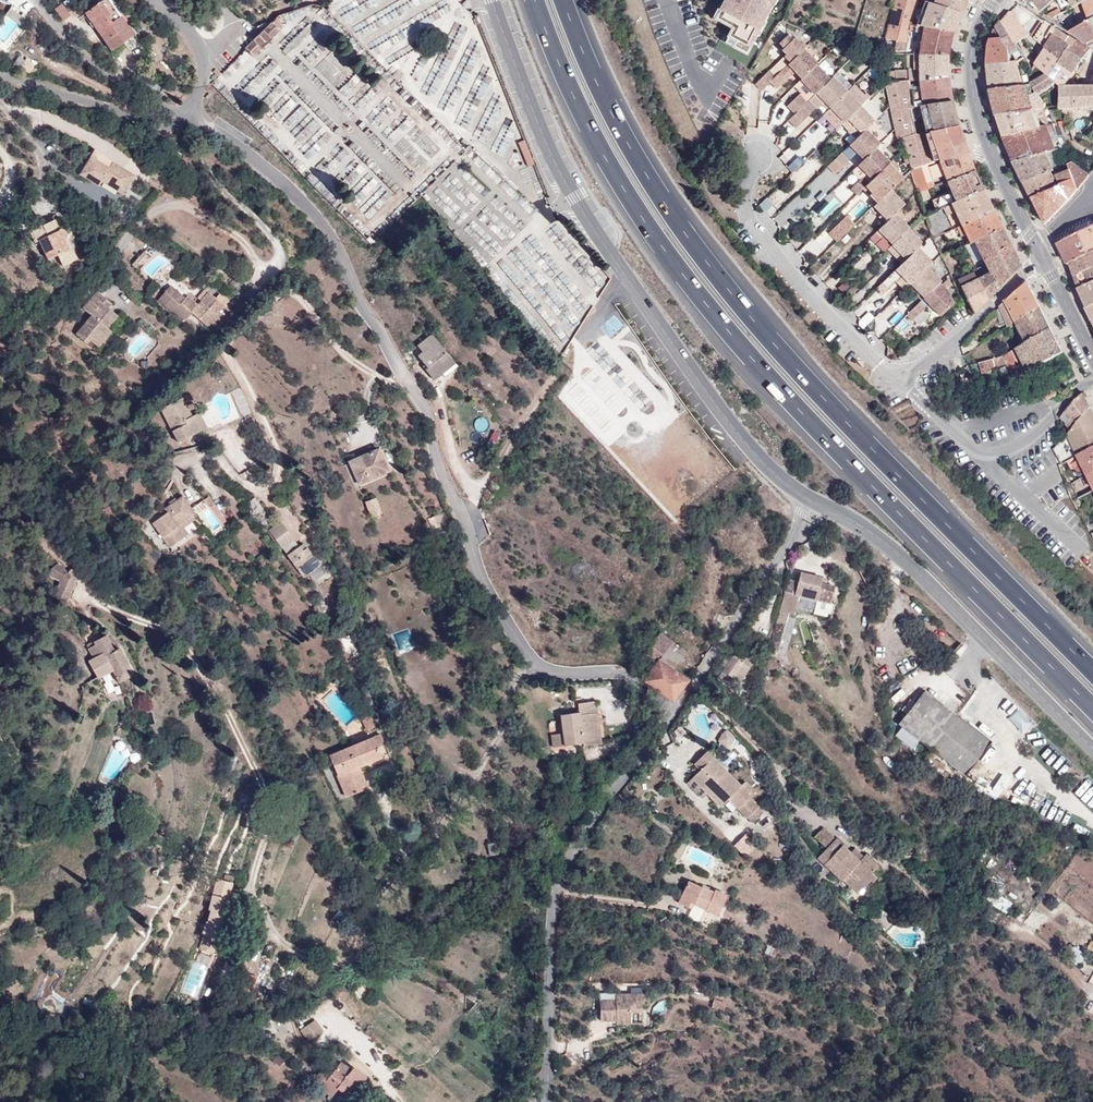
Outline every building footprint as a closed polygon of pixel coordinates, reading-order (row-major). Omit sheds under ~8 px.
[(108,0),(87,14),(112,50),(133,36),(108,0)] [(713,20),(731,29),(727,37),(748,48),(773,0),(723,0),(713,20)] [(882,53),(918,55),(922,28),(909,26),(918,0),(894,0),(893,7),(885,38),(897,41),(895,49),(883,48),(882,53)] [(922,28),(923,27),(952,32),(960,13),(932,4),(933,3),(926,1),(923,0),(918,0),(909,26),(922,28)] [(966,0),(934,0),(933,3),(932,4),(960,13),(966,0)] [(1041,12),(1054,0),(1022,0),(1041,12)] [(1084,2),(1091,19),(1092,18),(1092,0),(1087,0),(1084,2)] [(64,4),(57,8),(64,19),(71,15),(64,4)] [(1059,9),(1045,15),(1046,16),(1050,18),(1061,13),(1059,9)] [(781,21),(786,23),(790,13),(785,11),(781,21)] [(1009,11),(1001,21),(1016,44),(1030,33),(1009,11)] [(1091,19),(1070,31),(1088,43),(1092,40),(1092,26),(1091,19)] [(1001,21),(996,27),(1010,48),(1016,44),(1001,21)] [(1058,30),(1046,21),(1035,38),(1045,49),(1058,30)] [(272,24),(268,29),(264,32),(263,31),(253,41),(254,42),(245,50),(246,51),(253,58),(279,32),(272,24)] [(922,28),(918,55),(947,56),(952,32),(923,27),(922,28)] [(990,44),(988,65),(1011,62),(1010,48),(996,27),(994,30),(990,44)] [(1070,37),(1058,30),(1045,49),(1061,60),(1059,64),(1074,73),(1083,58),(1070,49),(1076,40),(1070,37)] [(788,33),(779,42),(783,47),(781,49),(786,54),(784,56),(790,62),(805,48),(807,45),(801,39),(799,41),(795,36),(793,38),(788,33)] [(1070,49),(1083,58),(1091,48),(1076,40),(1070,49)] [(835,45),(844,50),(846,45),(836,41),(835,45)] [(1016,44),(1010,48),(1012,53),(1019,48),(1016,44)] [(790,62),(788,64),(802,78),(817,63),(818,62),(805,48),(790,62)] [(1061,86),(1065,86),(1074,73),(1059,64),(1061,60),(1045,49),(1035,64),(1047,74),(1055,81),(1061,86)] [(918,70),(919,80),(947,77),(947,56),(918,55),(918,70)] [(1018,61),(1025,73),(1032,69),(1024,57),(1018,61)] [(988,65),(991,89),(1023,86),(1017,61),(1011,62),(988,65)] [(802,78),(800,80),(815,94),(816,94),(831,79),(817,63),(802,78)] [(761,90),(776,76),(769,69),(757,81),(759,88),(761,90)] [(883,76),(883,84),(909,81),(919,80),(918,70),(908,70),(908,74),(883,76)] [(1031,84),(1037,93),(1055,81),(1047,74),(1030,83),(1031,84)] [(848,90),(834,76),(831,79),(816,94),(824,102),(821,104),(828,110),(848,90)] [(947,77),(919,80),(920,86),(922,106),(951,101),(947,77)] [(900,138),(910,170),(926,165),(938,162),(966,153),(957,126),(925,132),(916,134),(911,108),(912,108),(909,81),(883,84),(883,86),(895,139),(900,138)] [(153,84),(149,91),(156,95),(160,88),(153,84)] [(1034,109),(1035,109),(1042,108),(1045,107),(1037,93),(1031,84),(1028,85),(1034,109)] [(991,89),(997,115),(1034,109),(1028,85),(1023,86),(991,89)] [(1065,86),(1061,86),(1060,105),(1060,109),(1062,109),(1066,118),(1079,113),(1077,107),(1092,106),(1092,86),(1065,86)] [(863,105),(848,90),(828,110),(833,116),(836,114),(845,122),(862,106),(863,105)] [(788,106),(795,114),(801,108),(806,103),(799,95),(788,106)] [(957,126),(951,101),(922,106),(919,107),(925,132),(957,126)] [(875,120),(862,106),(845,122),(842,125),(856,139),(867,128),(875,120)] [(809,116),(801,108),(795,114),(788,120),(796,128),(809,116)] [(1035,109),(1042,127),(1048,125),(1042,108),(1035,109)] [(997,115),(1004,136),(1042,127),(1035,109),(1034,109),(997,115)] [(1056,150),(1061,148),(1057,136),(1053,124),(1048,125),(1056,150)] [(1004,136),(1014,162),(1047,153),(1053,150),(1056,150),(1048,125),(1042,127),(1004,136)] [(1070,129),(1074,139),(1081,136),(1077,126),(1070,129)] [(881,143),(867,128),(856,139),(850,145),(864,159),(877,146),(881,143)] [(198,148),(201,133),(193,129),(190,144),(198,148)] [(1061,148),(1069,146),(1062,135),(1057,136),(1061,148)] [(533,165),(524,141),(518,143),(528,167),(533,165)] [(891,161),(877,146),(864,159),(858,165),(872,179),(890,162),(891,161)] [(95,147),(90,154),(107,167),(111,161),(112,160),(95,147)] [(1055,170),(1061,168),(1053,150),(1047,153),(1055,170)] [(850,159),(843,152),(828,166),(835,174),(850,159)] [(944,174),(946,181),(974,170),(966,153),(938,162),(944,174)] [(1014,162),(1025,182),(1052,171),(1055,170),(1047,153),(1014,162)] [(107,167),(90,154),(78,171),(92,181),(100,179),(119,194),(132,176),(111,161),(107,167)] [(904,176),(890,162),(872,179),(869,182),(865,186),(872,192),(870,195),(877,203),(892,188),(904,176)] [(926,165),(931,179),(944,174),(938,162),(926,165)] [(1080,187),(1089,175),(1073,163),(1069,165),(1071,170),(1079,189),(1080,187)] [(910,170),(917,192),(933,186),(931,179),(926,165),(910,170)] [(946,181),(955,202),(983,190),(974,170),(946,181)] [(1072,197),(1079,189),(1071,170),(1057,175),(1062,186),(1059,187),(1033,197),(1047,225),(1072,197)] [(1062,186),(1057,175),(1055,170),(1052,171),(1059,187),(1062,186)] [(1025,182),(1033,197),(1059,187),(1052,171),(1025,182)] [(865,186),(869,182),(864,176),(851,189),(857,194),(865,186)] [(906,203),(892,188),(877,203),(873,206),(887,221),(896,212),(906,203)] [(961,225),(993,210),(983,190),(955,202),(925,215),(931,235),(931,236),(933,239),(944,233),(952,230),(945,216),(955,212),(961,225)] [(936,205),(952,201),(950,193),(934,197),(936,205)] [(973,241),(1001,227),(993,210),(961,225),(966,234),(969,243),(973,241)] [(910,227),(896,212),(887,221),(875,232),(882,239),(884,236),(892,244),(909,228),(910,227)] [(838,241),(855,224),(847,216),(830,233),(838,241)] [(54,219),(30,231),(36,243),(39,241),(49,260),(59,255),(64,266),(77,259),(72,248),(69,250),(65,240),(66,233),(64,230),(62,229),(59,230),(54,219)] [(957,228),(961,237),(966,234),(961,225),(957,228)] [(1092,226),(1079,232),(1089,254),(1092,252),(1092,226)] [(998,288),(1019,262),(1001,227),(973,241),(986,265),(989,271),(998,288)] [(924,242),(909,228),(892,244),(887,249),(896,258),(900,254),(906,260),(919,246),(924,242)] [(952,230),(944,233),(949,243),(961,237),(957,228),(952,230)] [(1079,232),(1077,233),(1058,242),(1059,244),(1068,263),(1070,262),(1089,254),(1079,232)] [(138,244),(132,250),(137,255),(143,249),(138,244)] [(1068,263),(1059,244),(1053,247),(1062,266),(1068,263)] [(933,260),(919,246),(906,260),(896,269),(910,283),(928,265),(933,260)] [(137,255),(132,250),(125,258),(130,262),(137,255)] [(949,272),(951,275),(960,270),(951,252),(941,257),(949,272)] [(1089,254),(1070,262),(1076,275),(1092,268),(1092,264),(1089,254)] [(967,271),(971,269),(975,267),(970,258),(965,260),(967,264),(965,266),(967,271)] [(942,280),(928,265),(910,283),(918,292),(916,294),(922,300),(923,299),(942,280)] [(980,276),(989,271),(986,265),(976,270),(980,276)] [(972,272),(975,278),(980,276),(976,270),(975,267),(971,269),(972,272)] [(1076,275),(1080,287),(1092,282),(1092,268),(1076,275)] [(986,300),(998,288),(989,271),(980,276),(975,278),(986,300)] [(973,313),(986,300),(975,278),(972,272),(957,280),(973,313)] [(954,303),(942,280),(923,299),(940,315),(954,303)] [(1041,307),(1028,280),(1016,292),(1001,307),(1007,321),(1010,327),(1014,324),(1017,322),(1041,307)] [(883,282),(876,289),(882,296),(889,289),(883,282)] [(1080,287),(1089,306),(1092,304),(1092,282),(1080,287)] [(165,305),(177,291),(170,286),(159,300),(165,305)] [(185,299),(177,291),(165,305),(184,322),(193,312),(213,330),(223,318),(217,313),(224,305),(228,302),(222,297),(219,301),(216,298),(205,289),(198,298),(201,301),(199,305),(187,296),(185,299)] [(106,299),(107,299),(98,291),(97,292),(106,299)] [(118,315),(108,307),(104,303),(106,299),(97,292),(84,308),(93,315),(77,334),(88,343),(91,339),(99,346),(112,331),(108,327),(118,315)] [(926,309),(919,302),(907,314),(914,321),(926,309)] [(217,313),(223,318),(229,310),(224,305),(217,313)] [(1007,321),(1001,307),(995,312),(1000,324),(1007,321)] [(1053,329),(1041,307),(1017,322),(1029,343),(1053,329)] [(1022,347),(1029,343),(1017,322),(1014,324),(1021,337),(1018,339),(1022,347)] [(1057,338),(1053,329),(1029,343),(1022,347),(1019,349),(1006,357),(1009,364),(1014,376),(1065,352),(1057,338)] [(442,374),(454,364),(430,335),(417,346),(423,352),(418,356),(428,369),(426,370),(434,380),(442,374)] [(996,368),(1009,364),(1006,357),(1005,357),(980,365),(983,376),(997,372),(996,368)] [(457,368),(454,364),(442,374),(445,378),(457,368)] [(1058,394),(1053,385),(1044,390),(1049,399),(1058,394)] [(1067,425),(1073,429),(1091,408),(1084,393),(1078,398),(1064,413),(1071,420),(1067,425)] [(198,432),(190,416),(181,398),(159,409),(177,443),(198,432)] [(1073,429),(1068,434),(1078,454),(1092,447),(1092,413),(1091,408),(1073,429)] [(197,413),(190,416),(198,432),(205,428),(197,413)] [(1078,454),(1068,434),(1063,439),(1054,449),(1061,464),(1078,455),(1078,454)] [(1078,454),(1078,455),(1061,464),(1069,481),(1075,478),(1070,468),(1081,462),(1088,475),(1092,473),(1092,447),(1078,454)] [(379,449),(350,462),(359,484),(388,471),(379,449)] [(176,528),(193,515),(180,498),(162,511),(165,514),(151,524),(168,549),(183,539),(176,528)] [(376,498),(365,502),(371,518),(382,514),(376,498)] [(269,522),(255,499),(243,506),(262,536),(267,532),(263,526),(269,522)] [(196,519),(193,515),(176,528),(183,539),(187,536),(181,529),(196,519)] [(436,516),(428,519),(432,530),(440,526),(436,516)] [(302,551),(299,547),(281,522),(270,530),(304,577),(319,566),(306,548),(302,551)] [(75,582),(67,572),(63,566),(58,564),(53,568),(49,576),(60,581),(53,596),(67,602),(75,582)] [(838,572),(836,564),(828,566),(829,574),(838,572)] [(67,572),(75,582),(83,575),(76,565),(67,572)] [(780,610),(786,611),(787,607),(794,608),(797,596),(832,604),(835,592),(820,589),(823,577),(801,572),(799,582),(788,580),(780,610)] [(775,650),(786,611),(780,610),(770,648),(775,650)] [(660,633),(645,655),(655,665),(643,682),(673,703),(688,681),(672,669),(684,651),(660,633)] [(96,645),(89,649),(94,658),(88,661),(98,679),(113,671),(119,682),(133,674),(119,648),(114,652),(105,636),(94,642),(96,645)] [(381,651),(375,653),(381,669),(386,667),(381,651)] [(729,661),(725,658),(718,668),(739,683),(750,668),(733,656),(729,661)] [(388,670),(378,674),(381,683),(392,679),(388,670)] [(900,724),(932,749),(958,717),(925,691),(900,724)] [(564,734),(566,746),(584,743),(584,746),(601,743),(597,702),(579,704),(580,714),(561,716),(564,734)] [(958,717),(932,749),(964,774),(989,741),(958,717)] [(729,734),(727,732),(725,732),(723,733),(721,735),(718,739),(718,741),(720,744),(721,745),(724,747),(725,748),(726,747),(731,744),(733,740),(732,737),(729,734)] [(553,748),(566,746),(564,734),(552,735),(553,748)] [(380,735),(330,756),(346,797),(367,789),(358,766),(388,754),(380,735)] [(700,770),(712,757),(706,751),(694,764),(700,770)] [(741,786),(712,757),(700,770),(692,779),(707,794),(720,807),(728,799),(747,818),(748,817),(757,808),(758,807),(749,798),(754,792),(745,782),(741,786)] [(703,798),(707,794),(692,779),(688,783),(703,798)] [(753,822),(762,813),(757,808),(748,817),(753,822)] [(827,849),(836,839),(824,828),(815,838),(827,849)] [(860,861),(851,853),(836,839),(827,849),(817,858),(841,880),(843,879),(858,893),(865,885),(867,888),(876,877),(872,873),(878,866),(866,854),(863,856),(860,861)] [(855,848),(851,853),(860,861),(863,856),(855,848)] [(207,880),(202,878),(198,886),(204,888),(207,880)] [(232,883),(217,879),(209,910),(211,910),(207,923),(206,922),(202,934),(204,935),(200,949),(213,953),(217,938),(219,939),(232,883)] [(688,881),(678,902),(688,907),(690,903),(717,916),(726,895),(715,890),(714,893),(688,881)] [(731,933),(728,939),(740,945),(743,939),(731,933)] [(182,991),(198,997),(210,966),(195,959),(182,991)] [(235,993),(250,998),(257,977),(244,973),(247,961),(244,960),(235,993)] [(249,1003),(250,998),(235,993),(233,998),(249,1003)] [(616,1000),(601,1000),(601,1021),(617,1020),(617,1024),(632,1023),(631,1012),(643,1012),(642,993),(616,994),(616,1000)] [(726,1005),(714,1000),(711,1008),(723,1012),(726,1005)] [(276,1032),(270,1018),(254,1025),(260,1039),(276,1032)] [(325,1033),(316,1022),(302,1032),(310,1043),(325,1033)] [(338,1088),(349,1098),(366,1077),(354,1067),(351,1071),(334,1059),(323,1072),(329,1076),(320,1087),(331,1097),(338,1088)] [(329,1076),(323,1072),(314,1082),(320,1087),(329,1076)] [(349,1098),(338,1088),(331,1097),(337,1101),(345,1101),(349,1098)]
